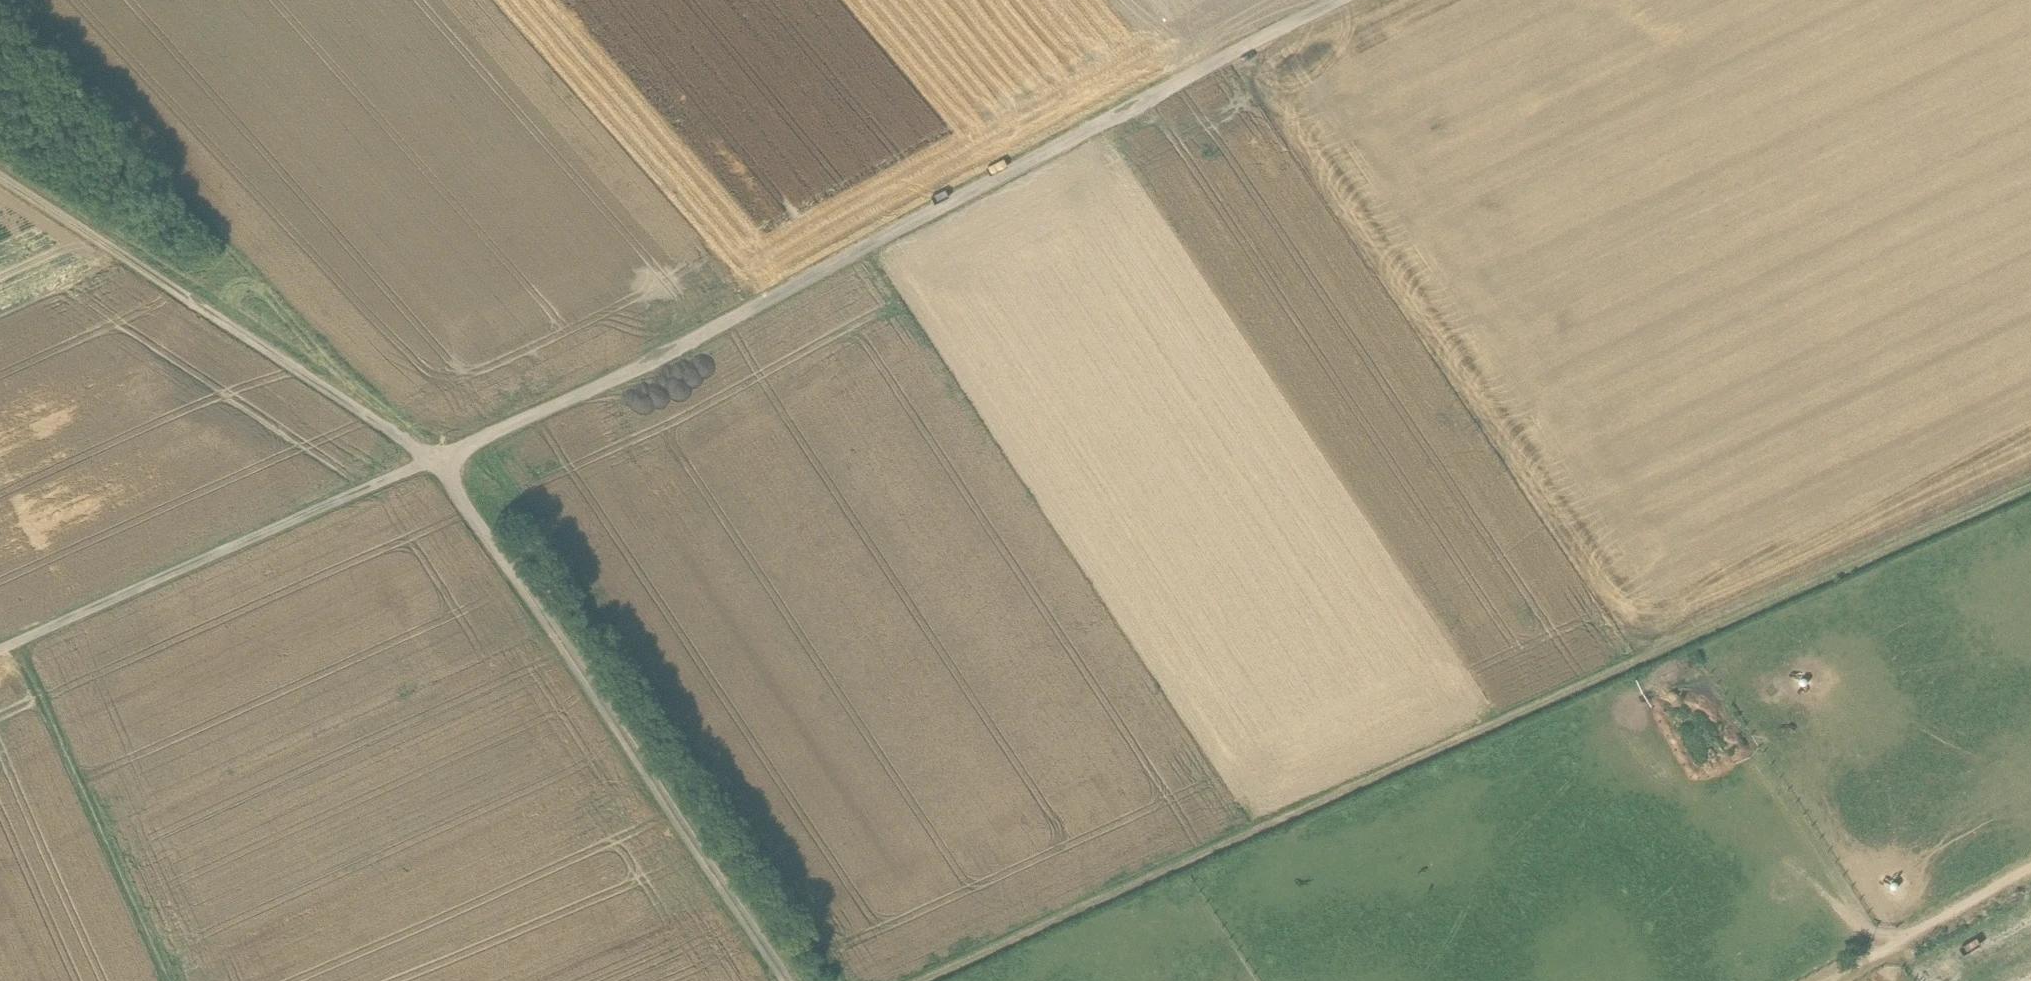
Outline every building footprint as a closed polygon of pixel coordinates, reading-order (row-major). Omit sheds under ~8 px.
[(1916,961),(1925,980),(2030,980),(2030,910),(1916,961)]
